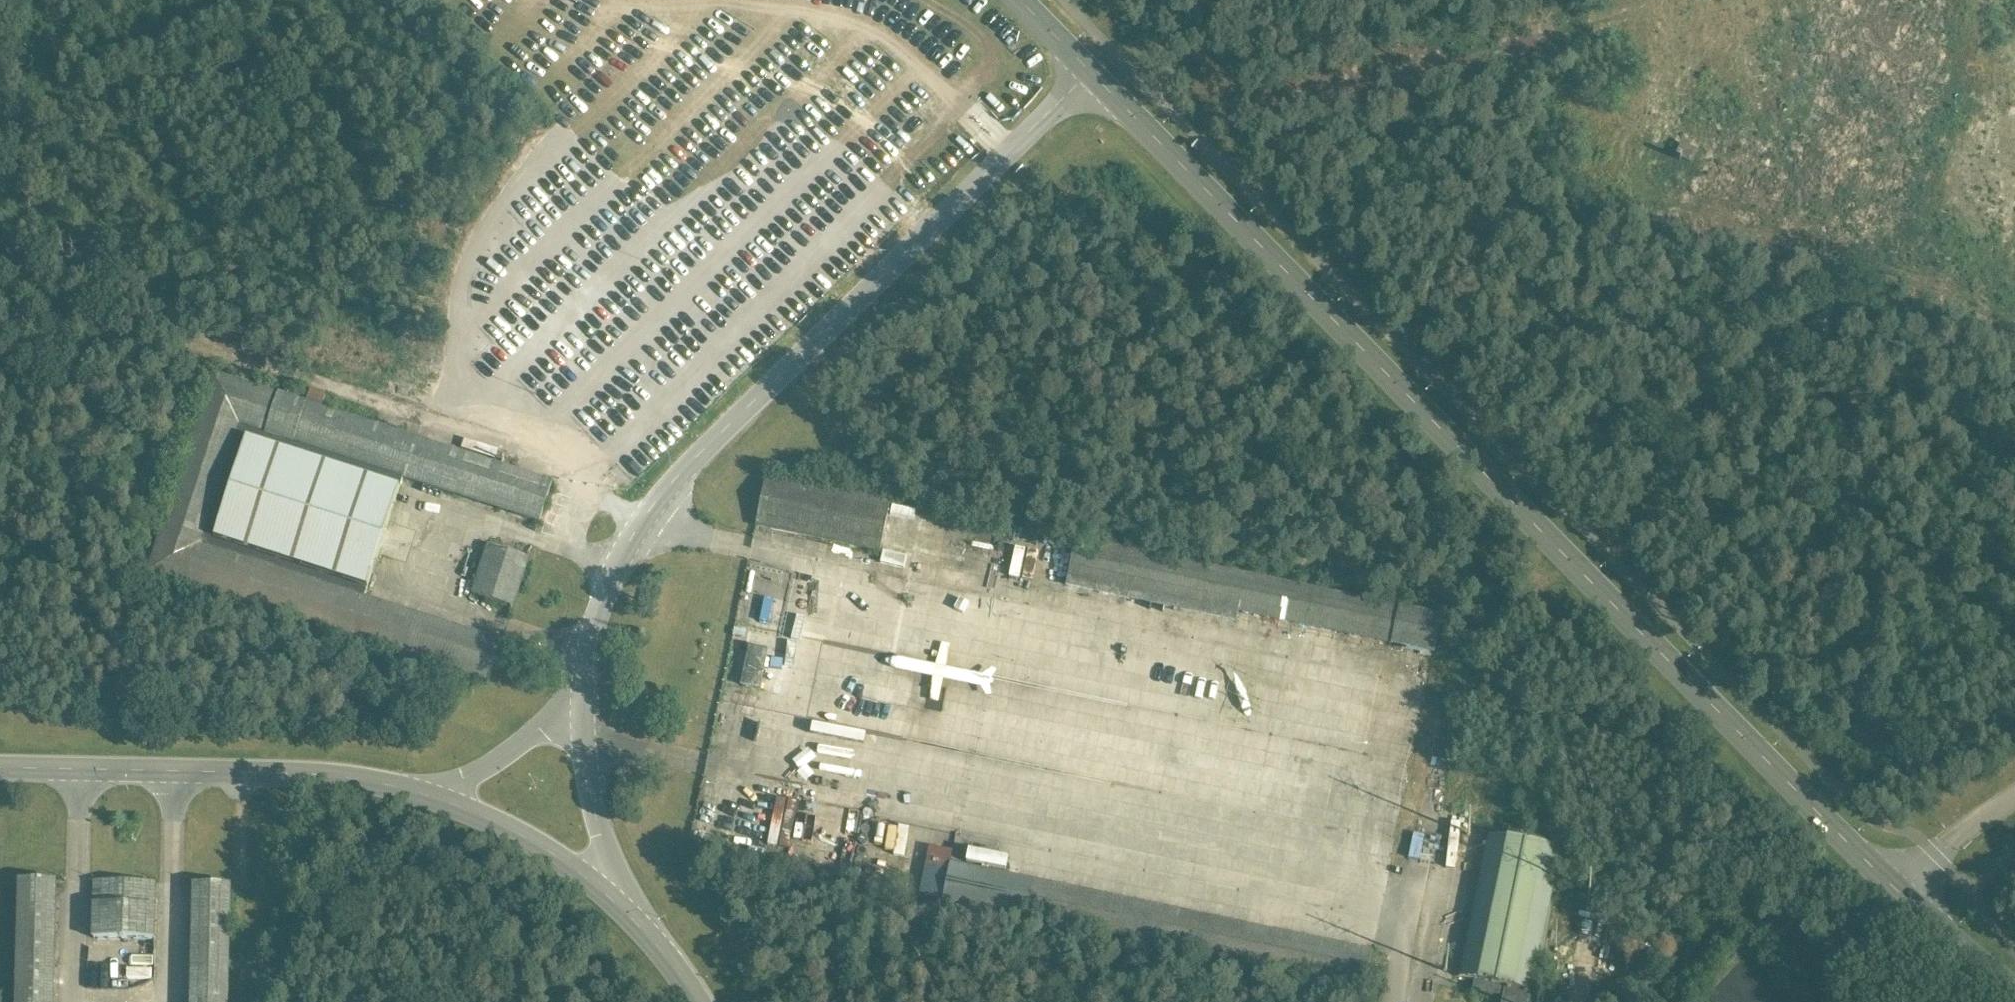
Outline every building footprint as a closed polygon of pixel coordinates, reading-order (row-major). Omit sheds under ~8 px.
[(306,404),(214,375),(150,572),(470,675),(489,681),(501,643),(364,599),(404,477),(540,521),(552,484),(455,452),(322,409),(326,396),(311,391),(306,404)] [(499,450),(465,439),(462,448),(497,459),(499,450)] [(891,503),(766,477),(756,525),(881,551),(891,503)] [(933,513),(914,509),(909,527),(929,532),(933,513)] [(1245,576),(1075,541),(1066,585),(1236,621),(1238,612),(1245,576)] [(529,557),(489,545),(473,594),(513,607),(529,557)] [(1442,617),(1245,576),(1238,612),(1435,653),(1442,617)] [(767,650),(751,647),(743,686),(759,689),(767,650)] [(1487,835),(1457,977),(1475,980),(1472,991),(1503,997),(1502,1001),(1533,1001),(1564,850),(1556,849),(1558,838),(1510,829),(1508,839),(1487,835)] [(971,849),(969,860),(1011,868),(1013,857),(971,849)] [(945,868),(938,906),(1367,994),(1374,956),(945,868)] [(20,879),(17,1001),(52,1001),(55,880),(20,879)] [(155,882),(95,881),(94,938),(153,940),(155,882)] [(909,883),(897,881),(894,890),(907,893),(909,883)] [(195,883),(192,1001),(227,1001),(229,894),(230,884),(195,883)]
